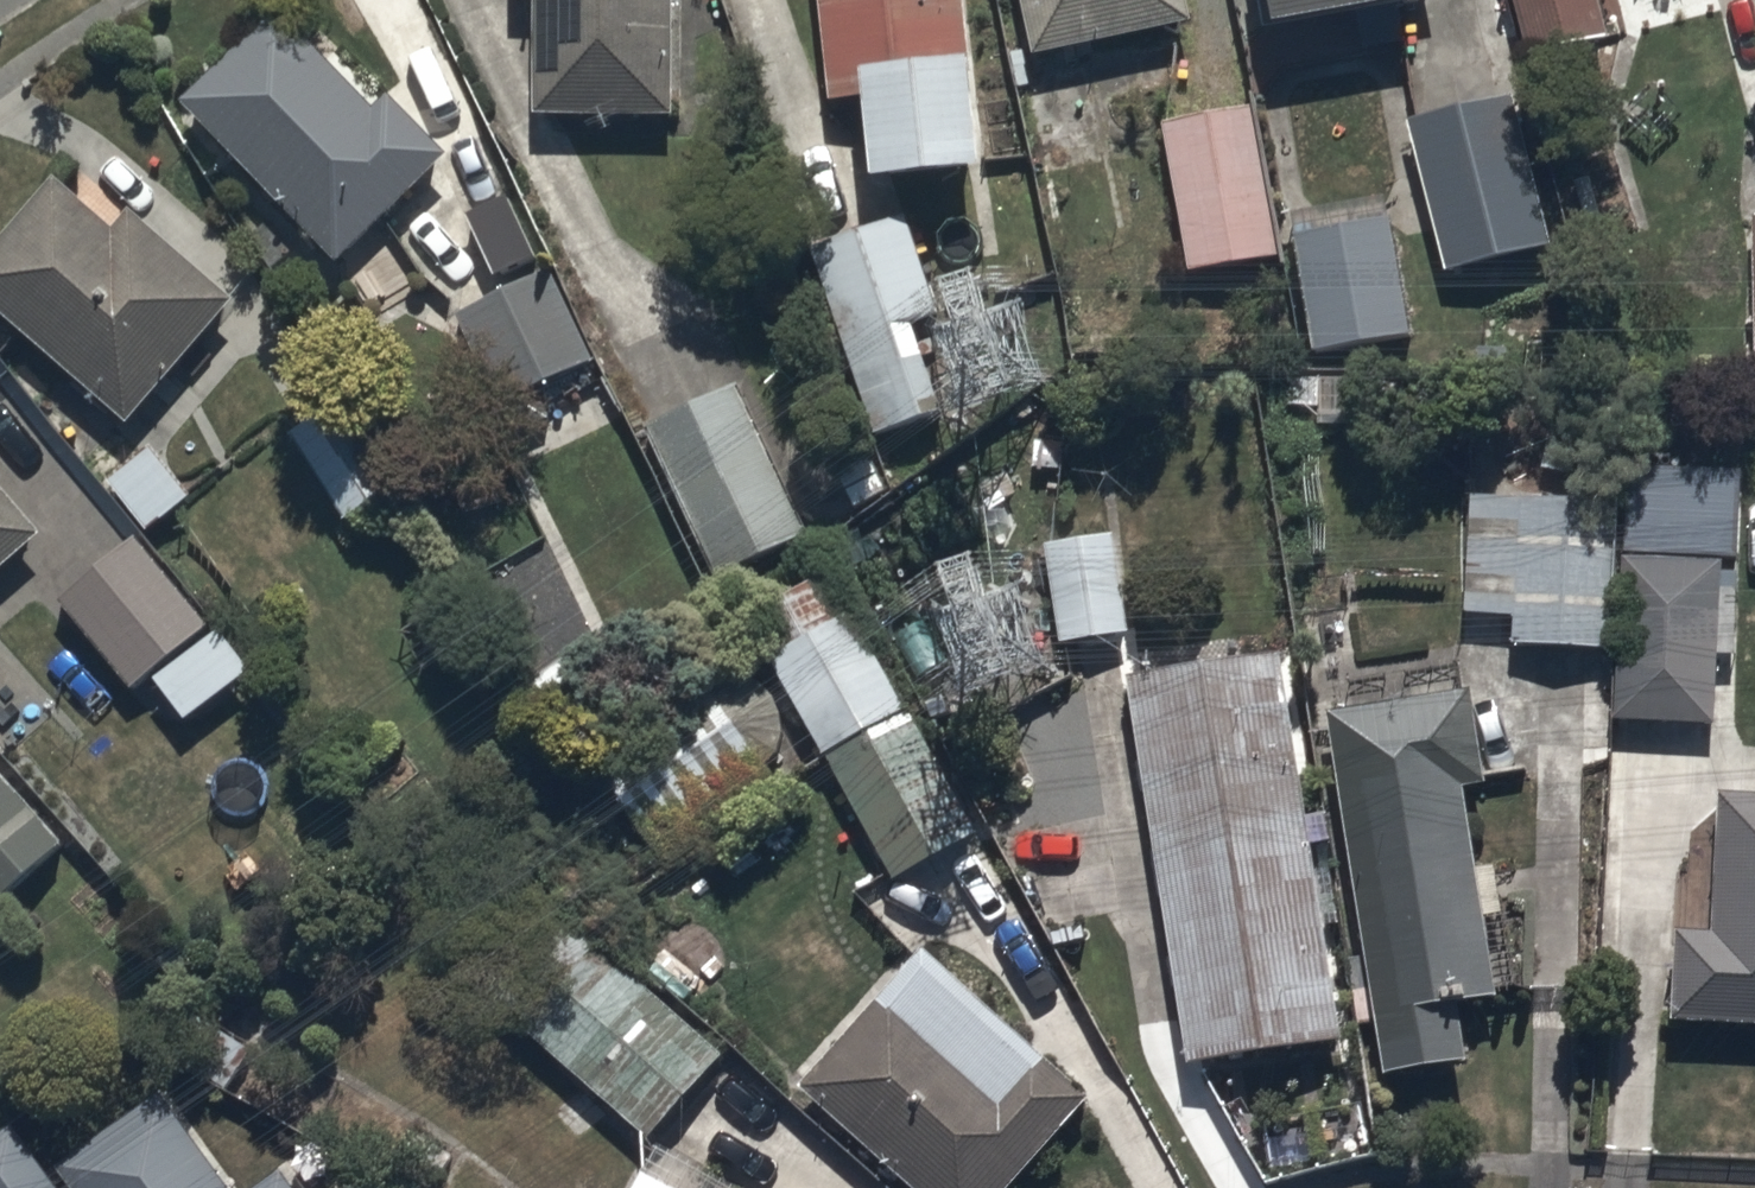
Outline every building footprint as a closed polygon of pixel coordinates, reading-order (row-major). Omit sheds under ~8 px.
[(677,0),(515,0),(515,17),(535,17),(535,138),(678,137),(677,0)] [(828,128),(863,124),(872,221),(988,209),(967,0),(815,0),(828,128)] [(1031,79),(1199,45),(1190,0),(1014,0),(1031,79)] [(1263,47),(1277,45),(1280,67),(1427,41),(1420,0),(1255,0),(1263,47)] [(1528,81),(1612,61),(1597,0),(1508,0),(1528,81)] [(336,284),(447,175),(387,114),(375,126),(279,27),(180,124),(336,284)] [(1518,113),(1410,138),(1446,289),(1554,263),(1518,113)] [(1285,275),(1254,124),(1158,144),(1188,295),(1285,275)] [(235,316),(132,231),(119,246),(56,194),(0,262),(0,335),(130,442),(235,316)] [(911,235),(819,265),(879,453),(945,432),(914,338),(941,329),(911,235)] [(1396,237),(1295,252),(1313,372),(1389,361),(1391,378),(1416,375),(1396,237)] [(557,286),(458,329),(499,426),(503,424),(514,448),(553,431),(543,409),(599,385),(557,286)] [(740,399),(643,443),(714,598),(811,554),(740,399)] [(404,507),(346,414),(293,448),(351,540),(404,507)] [(150,461),(107,495),(149,548),(192,513),(150,461)] [(1741,578),(1743,482),(1629,480),(1627,572),(1622,572),(1620,738),(1722,740),(1725,578),(1741,578)] [(45,552),(0,503),(0,594),(45,552)] [(1464,515),(1463,649),(1516,650),(1515,665),(1615,666),(1618,517),(1464,515)] [(1133,651),(1115,550),(1045,562),(1062,664),(1133,651)] [(136,554),(59,617),(133,706),(210,643),(136,554)] [(899,897),(981,849),(853,626),(769,676),(899,897)] [(222,647),(152,700),(185,743),(255,690),(222,647)] [(1125,701),(1187,1088),(1345,1062),(1282,675),(1125,701)] [(660,890),(780,804),(767,781),(768,779),(772,777),(774,774),(777,771),(779,767),(781,764),(783,760),(784,756),(785,752),(785,748),(786,744),(785,740),(785,736),(784,732),(783,728),(781,725),(780,721),(778,718),(775,714),(772,711),(770,709),(766,706),(763,704),(759,702),(756,700),(752,699),(748,698),(744,698),(740,697),(736,698),(732,698),(728,699),(724,700),(720,701),(717,703),(713,705),(710,708),(591,793),(660,890)] [(1325,735),(1365,971),(1345,974),(1350,1003),(1373,1000),(1390,1100),(1477,1086),(1467,1030),(1505,1024),(1491,939),(1507,936),(1499,888),(1482,891),(1469,813),(1494,809),(1477,710),(1325,735)] [(69,861),(0,783),(0,922),(69,861)] [(1723,812),(1717,953),(1679,951),(1675,1041),(1754,1045),(1754,813),(1723,812)] [(609,954),(527,1051),(656,1159),(730,1070),(664,1014),(671,1007),(609,954)] [(926,966),(799,1110),(888,1187),(1030,1187),(1094,1114),(926,966)] [(161,1109),(58,1184),(61,1187),(218,1187),(161,1109)] [(13,1143),(0,1152),(0,1187),(47,1187),(13,1143)]
